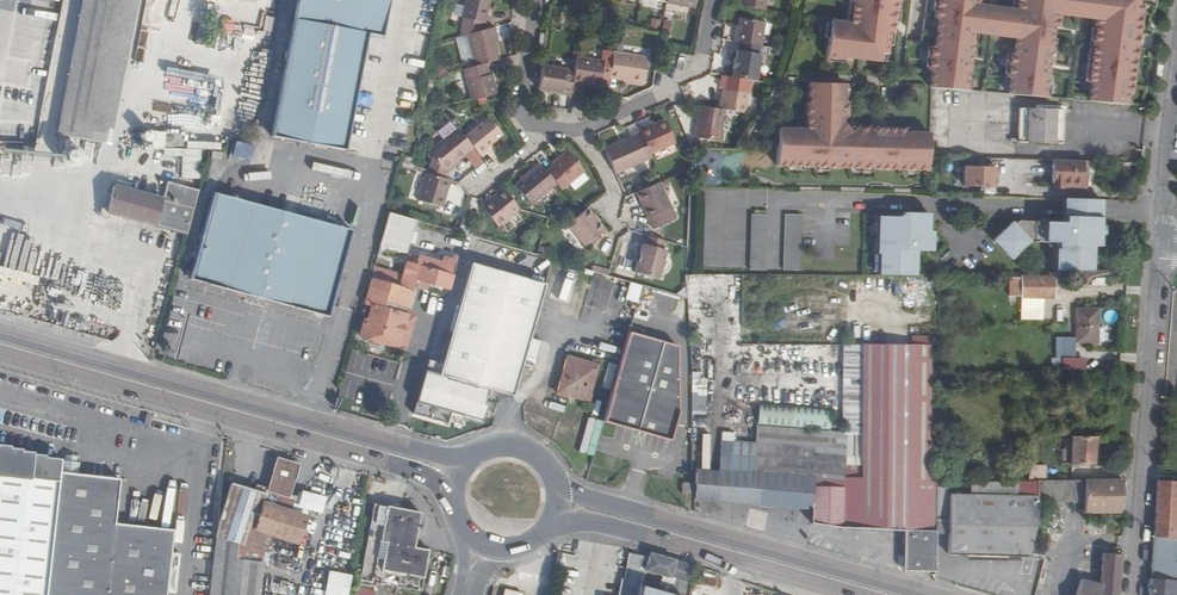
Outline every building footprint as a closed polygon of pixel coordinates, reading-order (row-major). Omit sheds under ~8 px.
[(55,0),(23,0),(14,57),(49,63),(58,3),(55,2),(55,0)] [(72,46),(67,76),(61,105),(55,135),(98,143),(104,113),(109,84),(115,54),(126,0),(81,0),(72,46)] [(275,103),(269,137),(343,151),(366,34),(380,37),(387,0),(295,0),(275,103)] [(484,25),(490,0),(465,0),(461,20),(481,24),(484,25)] [(666,2),(666,3),(694,8),(696,0),(666,0),(666,2)] [(741,7),(765,11),(767,0),(742,0),(741,7)] [(850,23),(831,21),(826,59),(844,61),(845,59),(879,63),(880,53),(888,54),(888,52),(896,53),(903,0),(853,0),(850,23)] [(1139,0),(1016,0),(1015,10),(981,6),(981,0),(936,0),(935,10),(938,10),(933,50),(930,50),(928,61),(932,61),(929,88),(966,93),(967,88),(965,87),(967,74),(969,75),(970,63),(969,63),(972,34),(1015,39),(1013,56),(1008,55),(1007,69),(1011,70),(1008,96),(1045,100),(1046,94),(1044,94),(1046,81),(1047,81),(1049,69),(1048,69),(1053,25),(1058,26),(1059,16),(1095,20),(1091,48),(1087,84),(1091,85),(1089,103),(1125,107),(1129,79),(1133,79),(1141,15),(1137,14),(1139,0)] [(570,16),(561,15),(559,27),(569,28),(570,16)] [(652,18),(650,27),(660,30),(662,21),(652,18)] [(739,18),(738,26),(737,34),(735,33),(733,42),(739,43),(761,47),(762,47),(766,23),(739,18)] [(461,20),(457,36),(466,34),(480,30),(481,24),(461,20)] [(669,24),(662,23),(661,32),(667,33),(669,24)] [(146,61),(150,28),(140,27),(136,60),(146,61)] [(473,58),(497,52),(495,43),(493,37),(497,36),(494,27),(480,30),(466,34),(473,58)] [(761,47),(739,43),(738,52),(736,51),(734,59),(733,59),(732,69),(733,69),(732,77),(756,82),(761,55),(759,55),(761,47)] [(496,52),(474,58),(476,66),(498,60),(496,52)] [(646,60),(612,54),(608,76),(617,77),(616,81),(624,82),(642,85),(646,60)] [(574,59),(572,72),(570,84),(598,89),(602,64),(574,59)] [(496,94),(491,74),(488,75),(485,63),(464,68),(473,101),(496,94)] [(572,72),(542,67),(538,90),(546,91),(561,94),(561,96),(568,97),(570,84),(572,72)] [(155,100),(154,110),(205,116),(206,110),(219,111),(223,77),(167,70),(163,101),(155,100)] [(878,128),(856,127),(851,133),(842,123),(847,118),(848,104),(844,103),(844,87),(846,87),(846,85),(808,84),(807,130),(778,129),(777,167),(927,172),(928,134),(905,133),(905,129),(878,128)] [(746,94),(722,90),(718,111),(726,112),(742,115),(746,94)] [(1063,108),(1018,106),(1018,118),(1017,140),(1010,140),(1009,143),(1061,145),(1063,108)] [(701,107),(695,139),(720,144),(726,112),(718,111),(701,107)] [(503,135),(489,118),(465,137),(473,147),(481,157),(489,150),(486,148),(503,135)] [(650,128),(640,132),(641,133),(652,157),(677,146),(666,123),(657,127),(651,130),(650,128)] [(456,127),(427,150),(444,171),(457,160),(473,147),(465,137),(456,127)] [(161,129),(161,147),(173,147),(174,143),(185,143),(185,130),(161,129)] [(603,148),(614,172),(651,155),(641,133),(632,137),(631,135),(603,148)] [(182,164),(194,167),(196,149),(184,148),(182,164)] [(220,153),(210,152),(209,159),(219,160),(220,153)] [(553,165),(554,166),(547,172),(558,186),(562,191),(586,172),(570,152),(553,165)] [(771,167),(772,156),(752,155),(751,167),(771,167)] [(423,172),(427,173),(428,168),(418,165),(417,167),(414,166),(415,160),(414,160),(403,160),(402,166),(423,172)] [(460,162),(457,160),(444,171),(446,173),(460,162)] [(1051,189),(1081,191),(1082,162),(1052,162),(1051,189)] [(518,187),(533,206),(558,186),(547,172),(540,164),(525,175),(528,179),(523,183),(518,187)] [(996,167),(962,166),(962,187),(995,188),(996,167)] [(415,200),(442,207),(450,179),(427,173),(423,172),(415,200)] [(103,206),(102,206),(100,207),(99,208),(99,210),(98,212),(99,214),(100,216),(101,217),(102,218),(105,218),(106,213),(182,234),(184,234),(197,190),(165,181),(160,199),(112,186),(107,205),(106,205),(103,206)] [(647,220),(670,210),(658,183),(635,194),(647,220)] [(501,191),(514,207),(518,209),(504,189),(501,191)] [(498,228),(520,210),(518,209),(514,207),(501,191),(481,207),(498,228)] [(350,230),(211,192),(190,268),(187,280),(326,317),(329,305),(350,230)] [(1100,202),(1063,201),(1063,207),(1062,224),(1078,224),(1081,228),(1100,228),(1100,209),(1100,202)] [(586,247),(607,231),(588,208),(581,214),(570,223),(569,224),(586,247)] [(675,220),(670,210),(647,220),(651,231),(675,220)] [(913,274),(913,250),(929,251),(930,230),(927,229),(927,216),(897,215),(876,214),(875,252),(878,252),(877,274),(913,274)] [(415,221),(391,215),(383,245),(407,252),(415,221)] [(766,274),(767,218),(752,217),(751,274),(766,274)] [(785,218),(784,274),(800,274),(801,244),(802,218),(785,218)] [(1030,245),(1057,246),(1057,272),(1083,272),(1092,272),(1092,249),(1097,249),(1097,238),(1099,238),(1100,228),(1081,228),(1078,224),(1062,224),(1062,226),(1017,225),(1014,229),(1011,227),(993,247),(994,248),(1013,264),(1030,245)] [(667,249),(664,248),(666,239),(648,234),(646,244),(643,243),(634,272),(658,279),(667,249)] [(539,247),(537,255),(553,260),(555,252),(539,247)] [(404,277),(377,269),(374,279),(412,290),(415,279),(453,290),(456,281),(457,277),(452,275),(456,262),(458,255),(449,253),(447,259),(441,258),(423,252),(419,265),(408,262),(404,277)] [(459,253),(456,262),(452,275),(457,277),(464,254),(459,253)] [(508,398),(514,400),(526,358),(532,340),(548,285),(473,264),(443,368),(430,364),(427,374),(489,392),(501,396),(508,398)] [(1090,279),(1108,279),(1108,272),(1101,272),(1092,272),(1083,272),(1083,286),(1090,286),(1090,279)] [(1012,274),(1011,292),(1055,295),(1056,277),(1012,274)] [(412,290),(374,279),(369,299),(374,300),(409,310),(414,290),(412,290)] [(637,301),(642,285),(630,281),(626,298),(637,301)] [(366,320),(361,336),(405,348),(414,314),(412,310),(409,310),(374,300),(368,320),(366,320)] [(1075,342),(1098,344),(1100,309),(1077,308),(1075,342)] [(671,441),(679,412),(678,346),(630,332),(604,422),(671,441)] [(543,343),(532,340),(526,358),(538,361),(543,343)] [(161,351),(163,345),(157,344),(155,343),(153,349),(161,351)] [(863,434),(862,346),(842,345),(841,434),(863,434)] [(863,434),(863,482),(929,483),(929,346),(862,346),(863,434)] [(590,401),(601,364),(569,355),(559,391),(590,401)] [(691,372),(691,432),(706,432),(705,379),(700,379),(700,372),(691,372)] [(489,392),(427,374),(414,418),(449,428),(452,416),(480,425),(489,392)] [(589,416),(579,451),(593,455),(603,420),(589,416)] [(1053,449),(1053,464),(1095,464),(1096,436),(1072,436),(1072,449),(1053,449)] [(59,459),(60,457),(41,455),(42,453),(30,451),(30,450),(18,448),(18,447),(6,446),(6,443),(0,443),(0,594),(47,594),(59,459)] [(59,459),(47,594),(165,594),(172,527),(114,521),(118,477),(77,472),(78,461),(75,460),(76,454),(64,453),(64,459),(59,459)] [(298,463),(276,457),(266,491),(289,498),(290,495),(298,463)] [(812,522),(841,526),(904,530),(933,531),(933,523),(937,523),(937,483),(929,483),(863,482),(695,470),(695,482),(695,490),(694,498),(812,510),(812,522)] [(1095,479),(1086,480),(1087,502),(1087,513),(1126,514),(1128,479),(1095,479)] [(1074,480),(1039,481),(1039,500),(1039,502),(1053,502),(1074,502),(1074,480)] [(1086,480),(1074,480),(1074,502),(1087,502),(1086,480)] [(1160,480),(1156,535),(1176,537),(1176,482),(1160,480)] [(216,527),(209,594),(260,594),(263,563),(266,563),(268,553),(274,538),(296,545),(307,515),(291,510),(295,497),(290,495),(289,498),(266,491),(265,493),(230,483),(216,527)] [(1039,500),(953,496),(950,555),(985,557),(1031,559),(1039,502),(1039,500)] [(412,546),(418,511),(372,502),(357,579),(419,591),(427,549),(412,546)] [(904,530),(904,561),(937,562),(937,554),(937,523),(933,523),(933,531),(904,530)] [(1156,535),(1153,566),(1173,568),(1176,568),(1176,537),(1156,535)] [(1078,592),(1077,594),(1119,594),(1120,586),(1122,554),(1121,554),(1105,552),(1102,582),(1083,577),(1078,592)] [(673,580),(686,583),(689,565),(650,554),(644,585),(667,590),(669,584),(672,584),(673,580)] [(1173,568),(1153,566),(1152,579),(1173,580),(1173,568)] [(353,574),(330,569),(325,594),(348,594),(353,574)] [(1152,583),(1151,594),(1172,594),(1173,580),(1152,579),(1152,583)] [(644,585),(642,594),(687,594),(687,593),(667,590),(644,585)] [(716,591),(701,585),(697,594),(714,594),(716,591)]
